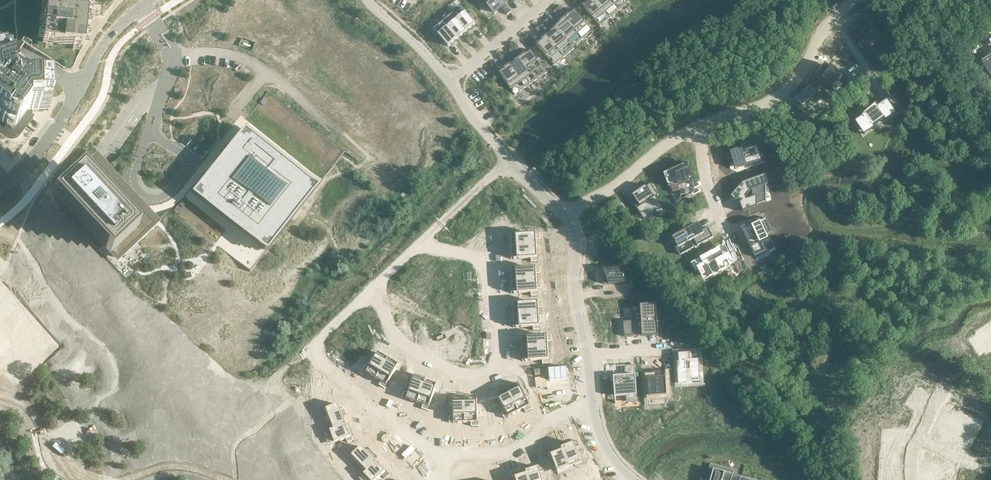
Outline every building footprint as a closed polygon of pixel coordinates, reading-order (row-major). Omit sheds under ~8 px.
[(43,37),(42,42),(43,42),(83,46),(85,29),(89,29),(89,28),(87,28),(89,7),(91,7),(91,6),(87,6),(88,0),(46,0),(43,37)] [(494,13),(501,7),(504,11),(508,8),(505,4),(503,6),(498,0),(483,0),(494,13)] [(582,5),(600,27),(610,18),(595,0),(588,0),(582,5)] [(610,18),(620,10),(611,0),(595,0),(610,18)] [(628,0),(611,0),(620,10),(630,2),(628,0)] [(467,15),(463,9),(454,17),(453,17),(466,32),(475,24),(471,20),(475,17),(471,13),(471,12),(467,15)] [(574,10),(564,18),(582,40),(592,31),(574,10)] [(457,39),(466,32),(453,17),(454,17),(452,15),(443,23),(444,25),(445,24),(457,39)] [(564,18),(554,26),(574,49),(573,47),(582,40),(564,18)] [(861,35),(856,39),(870,59),(879,53),(874,45),(880,41),(881,42),(875,33),(874,34),(864,20),(856,26),(861,32),(860,32),(861,35)] [(444,25),(435,32),(440,38),(437,41),(441,45),(444,42),(448,47),(457,39),(445,24),(444,25)] [(555,28),(546,36),(564,57),(574,49),(554,26),(555,28)] [(546,36),(536,44),(554,66),(564,57),(546,36)] [(546,73),(530,50),(520,57),(536,80),(546,73)] [(17,138),(31,119),(33,120),(34,119),(31,117),(31,113),(38,112),(38,107),(49,106),(47,86),(23,87),(21,90),(11,82),(13,80),(7,56),(0,58),(0,125),(17,138)] [(520,57),(509,65),(525,88),(536,80),(520,57)] [(982,64),(990,78),(990,58),(982,64)] [(499,72),(514,95),(525,88),(509,65),(499,72)] [(820,70),(814,78),(822,84),(823,82),(833,90),(833,89),(832,88),(838,80),(839,81),(842,78),(828,66),(823,72),(820,70)] [(802,97),(794,104),(803,114),(815,103),(816,104),(821,100),(810,87),(801,95),(802,97)] [(324,138),(267,93),(245,121),(243,132),(214,169),(190,198),(262,255),(265,257),(302,210),(317,191),(315,188),(331,168),(344,153),(333,145),(324,138)] [(863,116),(855,122),(859,128),(867,123),(870,128),(873,126),(873,128),(874,127),(873,126),(884,119),(885,120),(885,119),(884,117),(893,111),(895,113),(896,113),(894,110),(898,107),(895,102),(887,107),(883,102),(876,107),(875,105),(876,105),(876,104),(861,116),(862,116),(863,116)] [(743,148),(727,154),(728,161),(733,160),(735,166),(741,164),(742,168),(745,167),(749,166),(749,165),(753,164),(752,161),(764,157),(761,147),(748,151),(748,150),(743,151),(743,148)] [(80,169),(51,195),(109,257),(116,264),(137,244),(155,228),(160,223),(155,218),(122,183),(108,169),(95,155),(84,165),(80,169)] [(675,176),(668,179),(673,193),(680,192),(681,196),(688,195),(687,194),(684,195),(683,189),(689,188),(688,184),(693,183),(689,163),(673,170),(675,176)] [(737,191),(733,194),(742,201),(740,203),(744,212),(757,207),(757,206),(764,203),(764,186),(768,185),(766,175),(749,181),(750,182),(744,184),(743,184),(737,191)] [(643,198),(634,204),(637,210),(640,207),(647,218),(663,207),(656,197),(659,195),(651,183),(638,192),(643,198)] [(364,216),(371,209),(368,206),(361,213),(364,216)] [(755,233),(746,238),(755,257),(767,252),(760,237),(772,231),(766,218),(751,225),(755,233)] [(674,237),(672,238),(676,245),(674,246),(680,256),(694,248),(690,242),(694,239),(697,246),(713,237),(708,228),(707,229),(708,229),(704,231),(704,230),(700,233),(699,230),(698,230),(694,223),(673,235),(674,237)] [(531,234),(509,236),(509,237),(512,237),(513,247),(510,247),(510,248),(537,246),(536,240),(540,240),(540,234),(532,234),(531,234)] [(537,246),(510,248),(513,248),(514,259),(511,259),(511,260),(531,259),(532,262),(538,262),(537,255),(538,255),(538,254),(537,254),(537,246)] [(710,254),(697,261),(701,269),(705,267),(710,278),(722,272),(721,271),(730,266),(720,248),(710,253),(710,254)] [(531,269),(509,270),(510,271),(512,271),(513,281),(510,282),(537,280),(536,274),(540,274),(540,268),(532,269),(532,268),(531,268),(531,269)] [(624,269),(602,270),(603,284),(630,282),(625,282),(624,269)] [(537,280),(510,282),(510,283),(513,282),(514,293),(511,293),(511,294),(532,293),(532,297),(538,296),(537,289),(538,289),(538,288),(537,288),(537,280)] [(533,303),(512,304),(512,305),(515,305),(515,316),(512,316),(539,315),(538,308),(542,308),(542,302),(534,303),(534,302),(533,302),(533,303)] [(643,320),(623,321),(624,337),(645,335),(645,326),(656,326),(656,319),(655,319),(655,309),(642,310),(643,320)] [(539,315),(512,316),(512,317),(515,317),(516,327),(513,327),(513,328),(534,327),(534,331),(540,330),(539,323),(540,323),(540,322),(539,322),(539,315)] [(978,335),(989,351),(990,350),(990,326),(978,335)] [(543,336),(521,338),(521,339),(524,339),(524,349),(521,349),(522,350),(548,348),(548,342),(551,342),(551,336),(543,336),(543,335),(543,336)] [(548,348),(522,350),(524,350),(525,361),(522,361),(522,362),(543,361),(543,364),(549,364),(548,357),(549,357),(549,356),(548,356),(548,348)] [(365,366),(362,371),(366,373),(369,375),(368,376),(369,376),(369,375),(376,379),(390,356),(389,356),(388,359),(379,353),(380,351),(379,350),(369,368),(365,366)] [(685,357),(677,357),(679,384),(692,383),(691,382),(699,381),(698,353),(689,354),(689,358),(685,358),(685,357)] [(390,356),(376,379),(381,382),(379,385),(385,388),(389,382),(390,382),(389,381),(400,363),(399,362),(398,365),(388,359),(390,357),(390,356)] [(665,371),(659,371),(660,378),(650,378),(651,397),(667,396),(665,371)] [(914,378),(904,373),(899,384),(921,395),(929,381),(916,375),(914,378)] [(405,392),(403,398),(406,399),(410,400),(409,401),(410,401),(418,403),(426,378),(425,381),(415,377),(416,375),(415,374),(408,394),(405,392)] [(635,375),(613,377),(615,395),(615,397),(628,396),(628,398),(629,403),(637,402),(635,375)] [(426,378),(418,403),(423,405),(422,409),(428,411),(430,403),(431,404),(431,403),(430,403),(438,382),(437,382),(436,385),(426,381),(427,378),(426,378)] [(507,388),(519,412),(524,409),(526,412),(531,409),(528,403),(528,402),(527,402),(517,383),(516,383),(518,386),(508,391),(507,388)] [(899,384),(894,394),(904,399),(902,403),(914,409),(921,395),(899,384)] [(497,393),(496,394),(505,412),(502,414),(505,419),(508,417),(511,416),(512,416),(512,415),(519,412),(507,388),(506,388),(508,391),(498,396),(497,393)] [(465,397),(465,423),(471,423),(472,427),(478,426),(477,419),(478,419),(478,418),(477,418),(477,396),(476,396),(476,399),(465,399),(465,397)] [(453,417),(449,417),(450,423),(454,423),(457,423),(457,424),(458,424),(458,423),(465,423),(465,397),(464,397),(464,399),(454,400),(454,397),(453,397),(453,417)] [(967,409),(957,404),(946,425),(955,429),(952,434),(956,436),(958,431),(956,430),(967,409)] [(339,405),(327,410),(334,430),(335,431),(347,426),(343,416),(347,415),(344,409),(341,410),(339,405)] [(901,427),(906,412),(892,409),(891,412),(880,409),(877,421),(901,427)] [(967,435),(977,415),(967,409),(956,430),(958,431),(965,434),(962,440),(966,442),(969,436),(967,435)] [(977,441),(988,420),(977,415),(967,435),(969,436),(975,440),(972,445),(976,447),(979,442),(977,441)] [(877,421),(873,436),(887,440),(888,436),(898,439),(901,427),(877,421)] [(334,430),(326,433),(331,445),(346,439),(348,443),(354,441),(352,437),(351,438),(347,426),(335,431),(334,430)] [(462,439),(465,442),(472,436),(469,432),(462,439)] [(444,452),(458,437),(453,433),(439,448),(444,452)] [(573,443),(562,448),(569,467),(581,463),(575,448),(579,446),(577,440),(573,442),(573,443)] [(362,448),(352,457),(367,472),(368,473),(377,464),(370,456),(373,453),(368,449),(365,452),(362,448)] [(549,451),(546,453),(548,458),(552,457),(558,472),(569,467),(562,448),(550,452),(549,451)] [(888,451),(863,450),(863,462),(894,464),(894,460),(888,459),(888,451)] [(361,478),(363,479),(378,479),(382,476),(385,479),(389,475),(386,472),(386,473),(377,464),(368,473),(367,472),(361,478)] [(526,471),(529,479),(542,479),(540,472),(544,471),(542,465),(538,466),(538,467),(526,471)] [(711,479),(750,479),(741,478),(733,476),(733,475),(714,470),(711,479)] [(510,475),(512,479),(515,479),(516,479),(529,479),(526,471),(514,475),(514,474),(510,475)]
